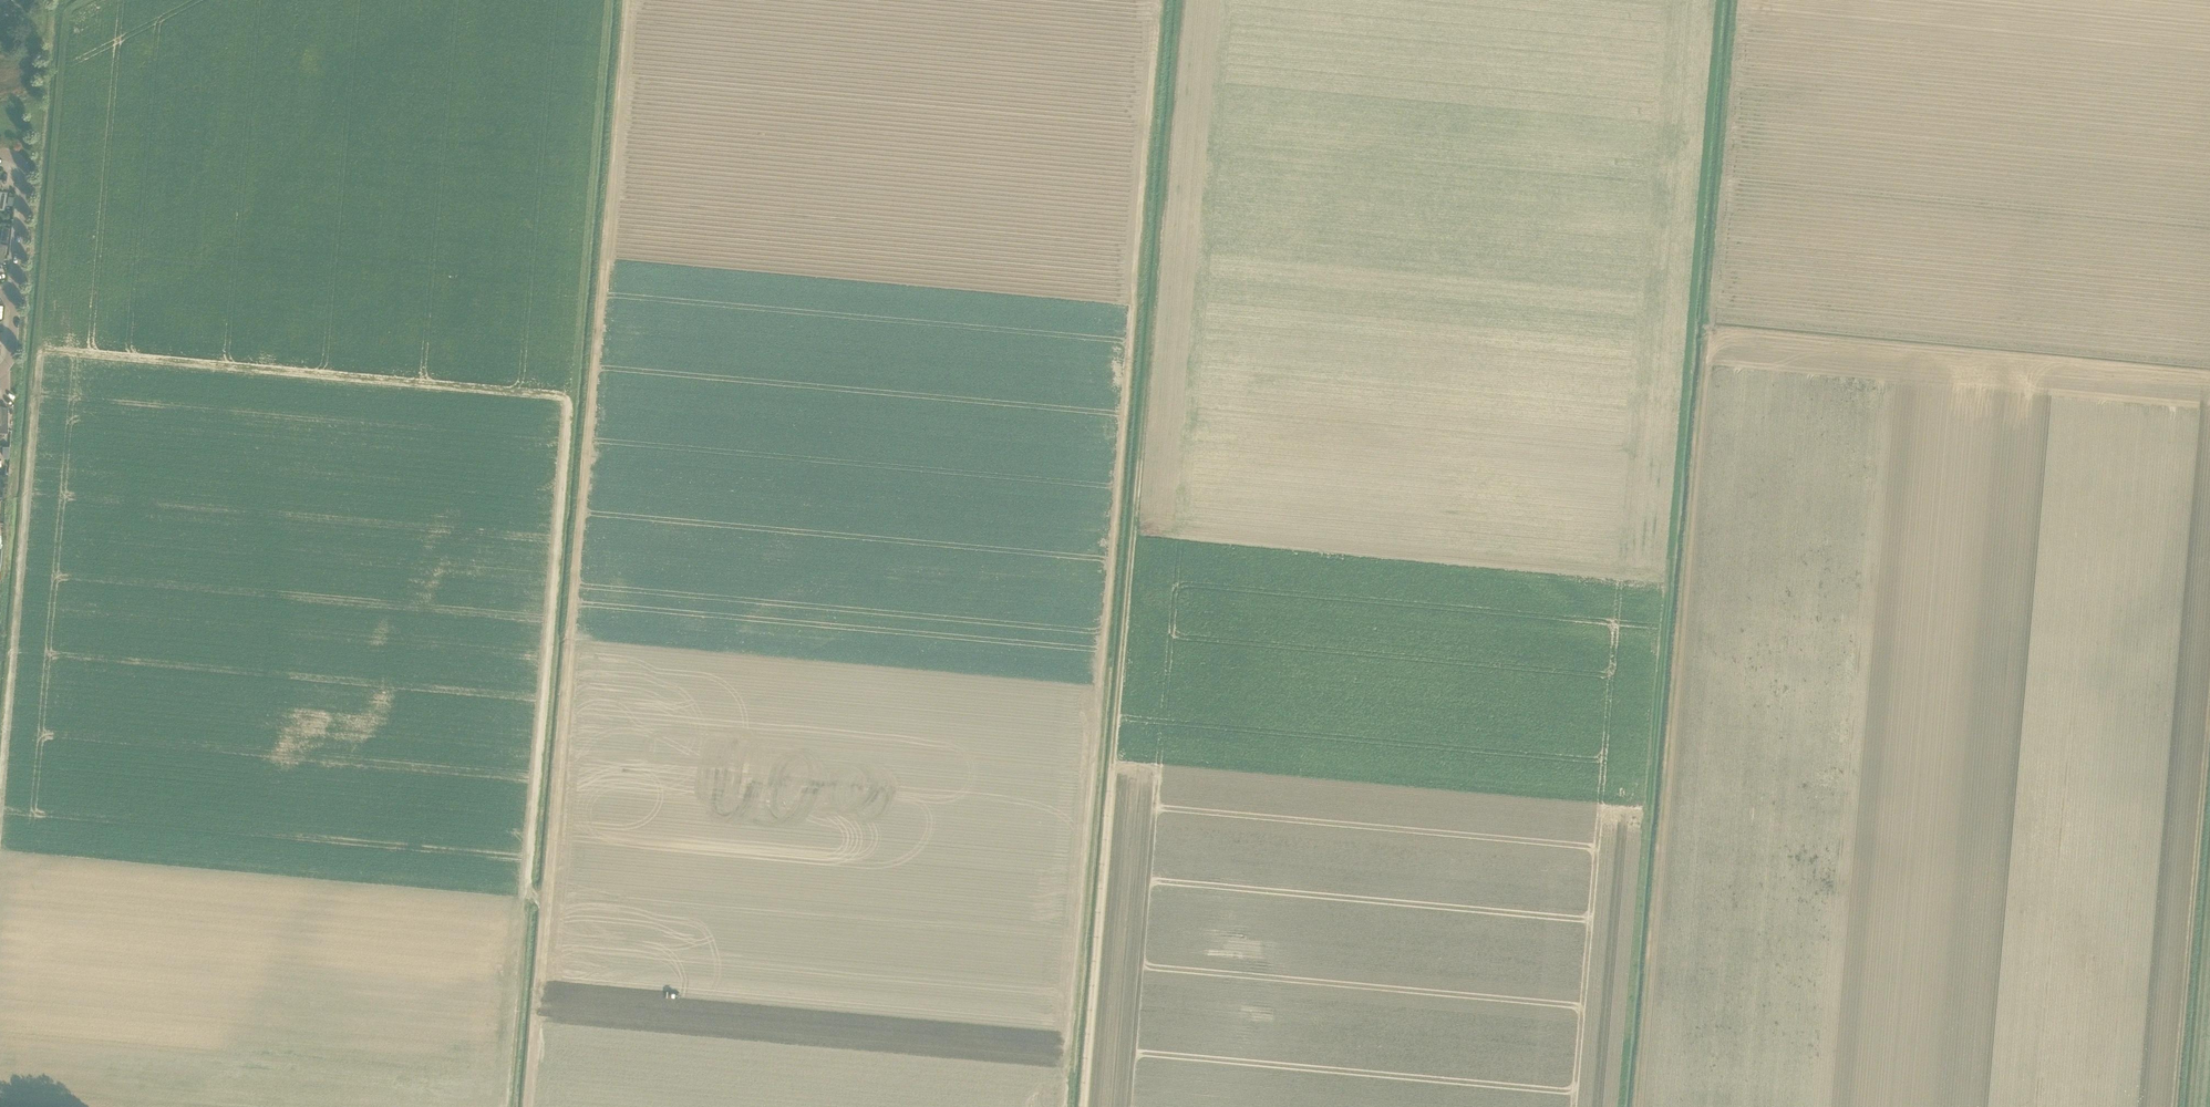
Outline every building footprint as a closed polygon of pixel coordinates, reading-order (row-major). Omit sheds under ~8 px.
[(7,204),(13,205),(15,197),(8,196),(7,204)] [(9,433),(9,409),(0,409),(0,433),(9,433)]
